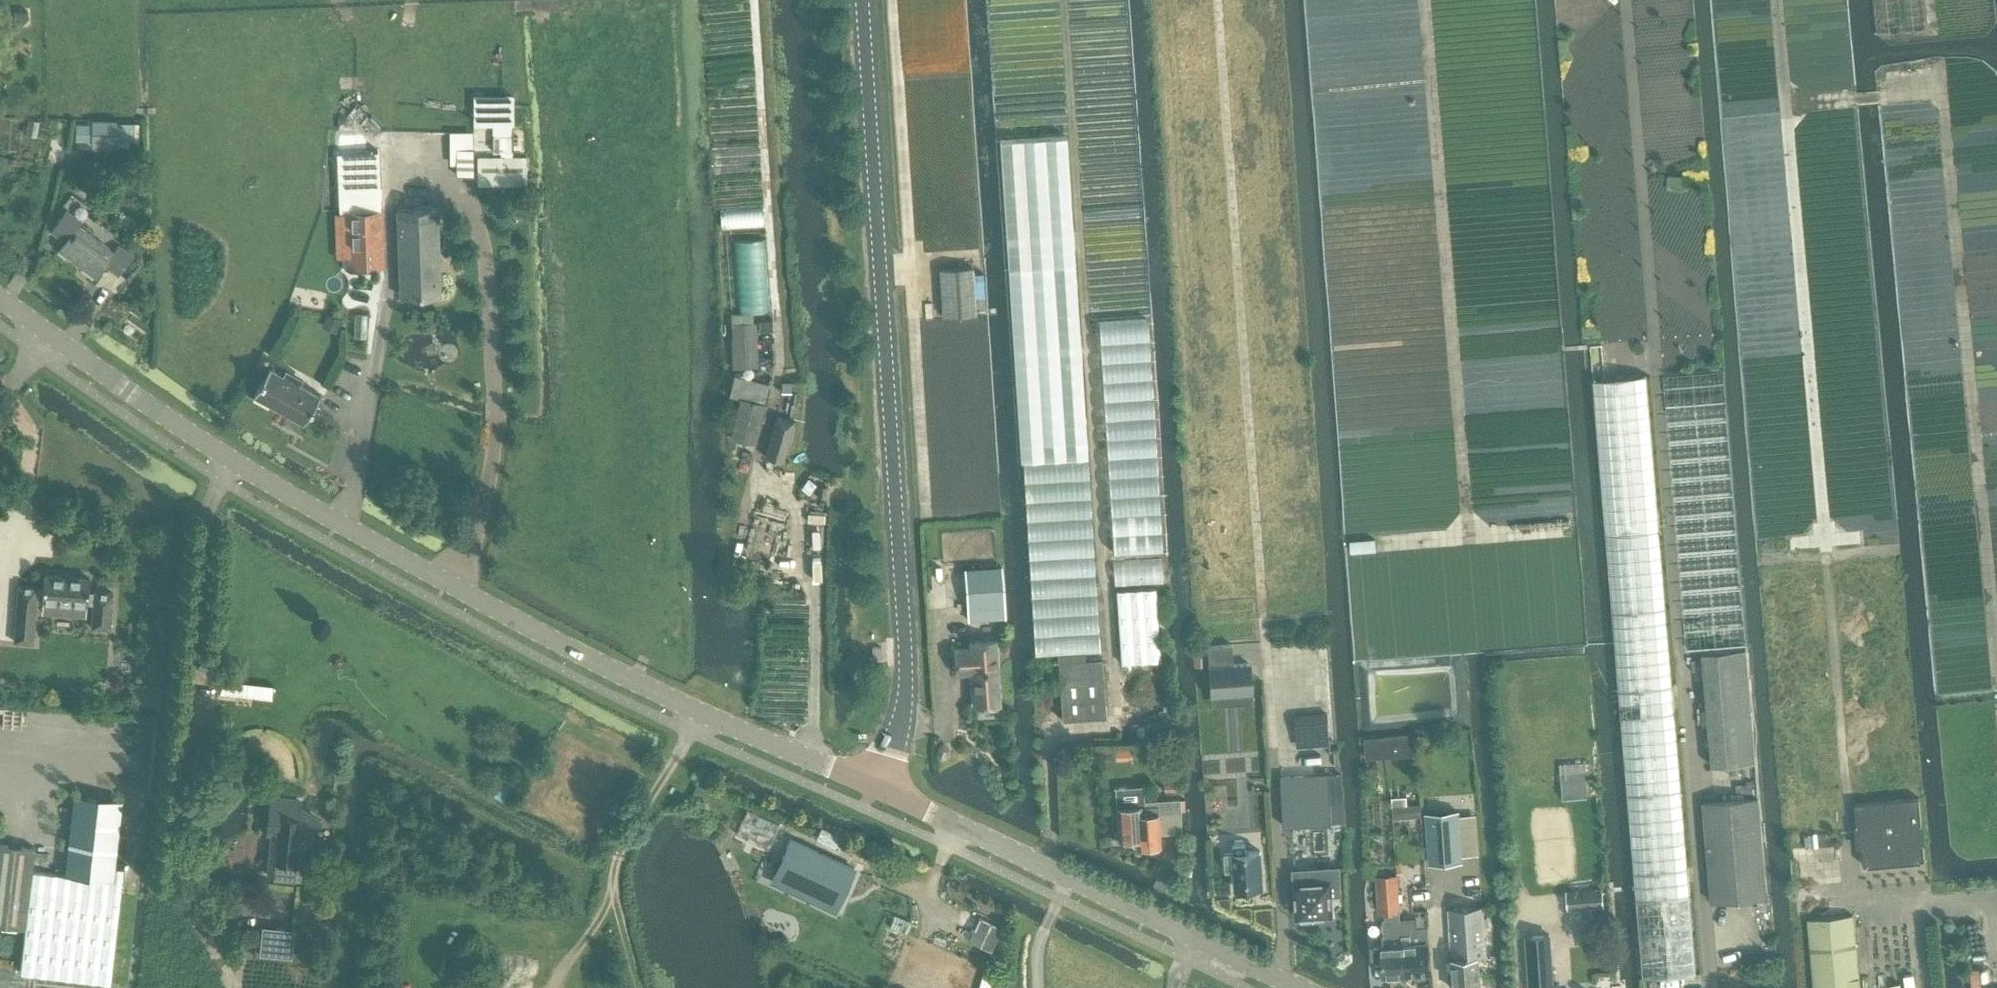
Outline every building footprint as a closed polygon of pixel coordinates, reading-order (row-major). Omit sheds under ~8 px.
[(92,139),(92,144),(116,145),(116,137),(116,135),(116,123),(117,119),(92,118),(92,123),(92,139)] [(1066,136),(1000,141),(1022,461),(1087,456),(1066,136)] [(349,213),(351,266),(384,265),(382,212),(380,212),(378,147),(339,148),(341,213),(349,213)] [(457,149),(457,175),(474,175),(474,149),(457,149)] [(504,156),(476,157),(476,184),(525,183),(525,156),(513,156),(504,156)] [(399,211),(401,297),(423,297),(441,296),(439,210),(399,211)] [(80,228),(83,224),(68,214),(53,235),(63,242),(57,251),(95,277),(103,265),(117,274),(131,255),(117,245),(112,251),(80,228)] [(940,269),(943,317),(975,315),(972,267),(940,269)] [(752,312),(731,313),(732,323),(733,368),(758,367),(756,322),(752,322),(752,312)] [(323,328),(335,336),(341,325),(329,318),(323,328)] [(773,321),(759,322),(760,331),(773,330),(773,321)] [(253,398),(304,425),(321,395),(270,367),(253,398)] [(1697,971),(1668,597),(1651,375),(1597,379),(1643,976),(1697,971)] [(730,437),(753,443),(768,385),(734,377),(729,396),(740,399),(730,437)] [(764,456),(783,462),(796,419),(777,413),(764,456)] [(744,455),(743,461),(750,463),(752,457),(744,455)] [(965,568),(967,608),(1004,606),(1001,566),(965,568)] [(89,594),(90,580),(45,576),(44,590),(38,590),(38,589),(19,587),(15,644),(34,645),(37,601),(94,606),(93,629),(111,631),(114,595),(95,593),(95,594),(89,594)] [(1155,586),(1116,588),(1120,662),(1159,659),(1155,586)] [(969,641),(969,647),(953,649),(954,673),(970,673),(972,706),(998,705),(994,639),(969,641)] [(1231,644),(1207,645),(1211,695),(1211,705),(1251,702),(1250,693),(1248,663),(1232,664),(1231,644)] [(1703,652),(1712,765),(1755,762),(1746,649),(1703,652)] [(1082,656),(1056,658),(1056,666),(1057,679),(1059,722),(1103,719),(1100,676),(1100,663),(1083,664),(1082,656)] [(222,679),(220,692),(222,692),(273,698),(275,685),(223,679),(222,679)] [(1296,715),(1297,730),(1328,729),(1327,713),(1296,715)] [(1415,732),(1365,736),(1367,758),(1416,754),(1415,732)] [(939,747),(937,754),(939,758),(943,759),(947,757),(949,749),(947,746),(942,745),(939,747)] [(1560,764),(1561,783),(1563,799),(1587,797),(1585,781),(1584,762),(1560,764)] [(1281,778),(1285,829),(1330,826),(1327,775),(1281,778)] [(1163,782),(1163,791),(1179,790),(1179,781),(1163,782)] [(1117,830),(1114,830),(1115,841),(1125,840),(1125,837),(1135,837),(1135,845),(1139,845),(1139,848),(1149,848),(1149,844),(1160,843),(1160,834),(1158,813),(1180,811),(1180,810),(1181,810),(1184,810),(1185,810),(1184,798),(1183,798),(1180,799),(1180,798),(1179,798),(1144,800),(1143,784),(1115,786),(1116,806),(1117,830)] [(1392,796),(1392,804),(1406,804),(1405,795),(1392,796)] [(75,797),(65,876),(113,882),(115,868),(123,803),(75,797)] [(268,875),(299,877),(303,835),(317,836),(318,829),(321,829),(321,825),(319,825),(319,819),(299,807),(299,800),(270,797),(267,831),(274,832),(273,845),(271,845),(268,875)] [(1704,802),(1712,903),(1767,898),(1759,798),(1704,802)] [(1854,803),(1857,847),(1862,847),(1863,863),(1922,859),(1921,843),(1923,843),(1922,822),(1919,822),(1917,798),(1854,803)] [(1404,817),(1404,806),(1392,807),(1393,818),(1404,817)] [(1424,813),(1429,861),(1461,857),(1461,853),(1478,852),(1474,811),(1457,813),(1457,809),(1424,813)] [(832,832),(822,828),(821,829),(817,838),(827,842),(831,834),(832,832)] [(788,841),(771,878),(835,907),(852,870),(788,841)] [(1225,853),(1226,870),(1233,869),(1234,889),(1263,887),(1261,851),(1247,852),(1247,843),(1233,844),(1233,853),(1225,853)] [(25,929),(33,872),(36,849),(0,844),(0,926),(25,929)] [(33,872),(25,929),(19,973),(110,985),(125,869),(115,868),(113,882),(65,876),(33,872)] [(1294,871),(1297,917),(1332,915),(1331,894),(1340,893),(1338,868),(1294,871)] [(1395,874),(1375,875),(1378,911),(1386,910),(1386,920),(1384,920),(1386,944),(1381,944),(1381,945),(1374,946),(1375,959),(1382,958),(1383,973),(1384,976),(1406,974),(1404,943),(1406,942),(1405,938),(1401,938),(1400,919),(1399,919),(1398,909),(1395,874)] [(1564,890),(1565,908),(1601,905),(1600,887),(1564,890)] [(1477,953),(1486,953),(1481,903),(1447,906),(1453,987),(1480,985),(1477,953)] [(1811,987),(1857,987),(1851,915),(1805,919),(1811,987)] [(894,916),(890,928),(906,934),(911,923),(894,916)] [(978,919),(967,939),(990,950),(1000,928),(1001,928),(978,917),(978,919)] [(1415,918),(1400,919),(1401,938),(1405,938),(1406,942),(1404,943),(1406,974),(1430,973),(1428,944),(1429,944),(1427,927),(1416,928),(1415,918)] [(261,930),(258,959),(290,962),(293,934),(261,930)] [(1557,985),(1551,985),(1547,935),(1525,936),(1529,987),(1557,987),(1557,985)] [(989,987),(999,987),(1002,977),(993,975),(989,987)]
